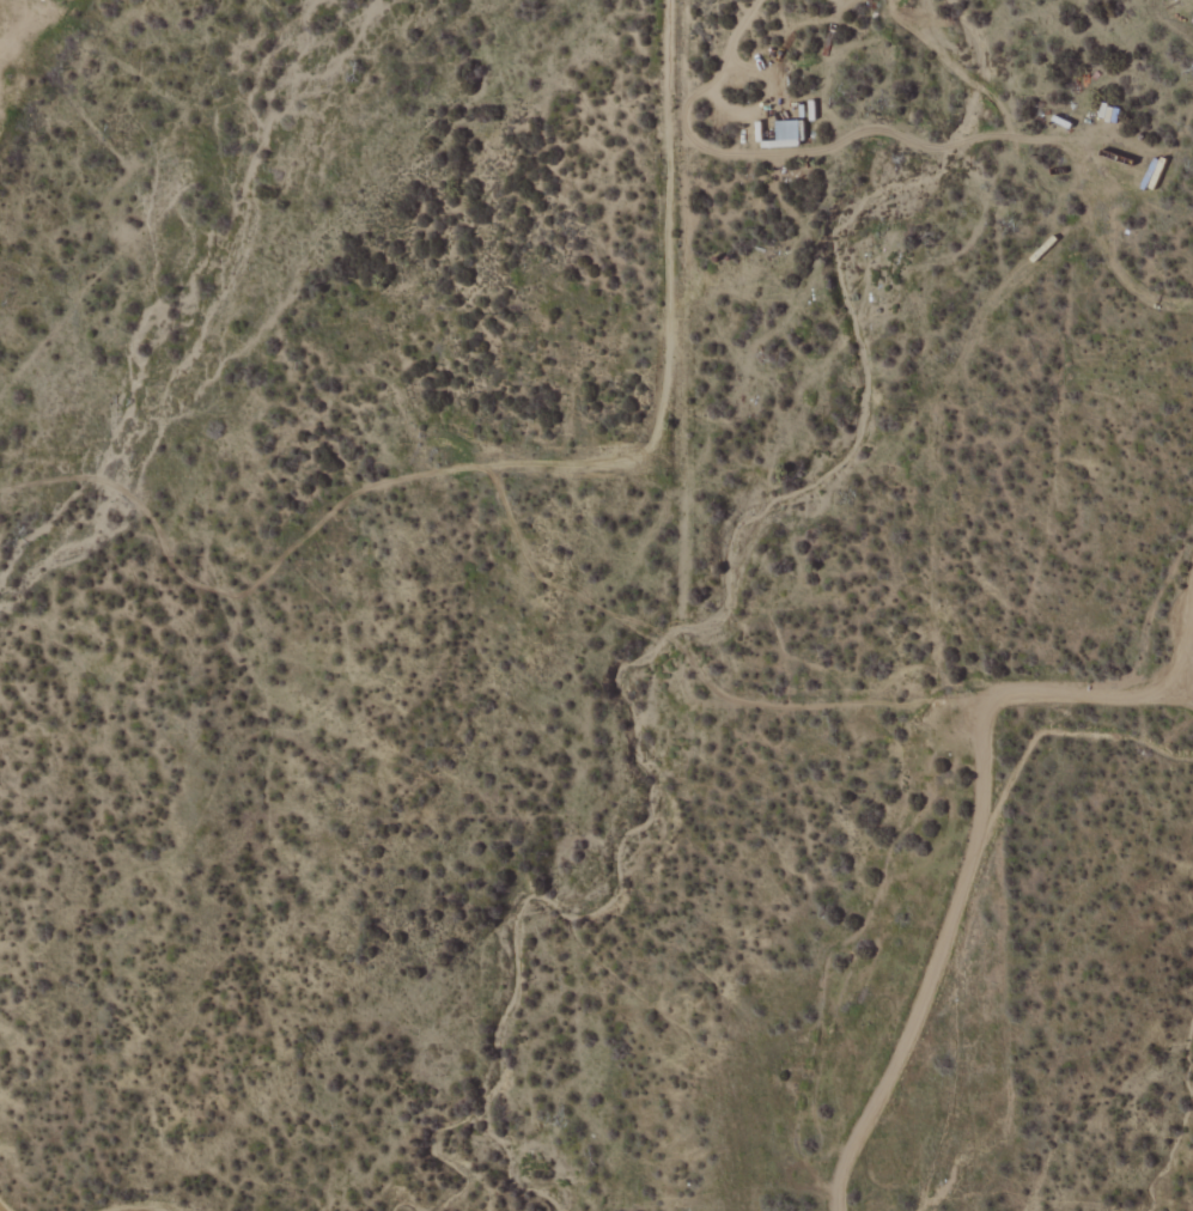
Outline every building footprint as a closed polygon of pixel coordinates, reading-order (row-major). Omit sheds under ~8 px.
[(772,122),(773,147),(786,146),(786,141),(802,141),(802,120),(772,122)]
